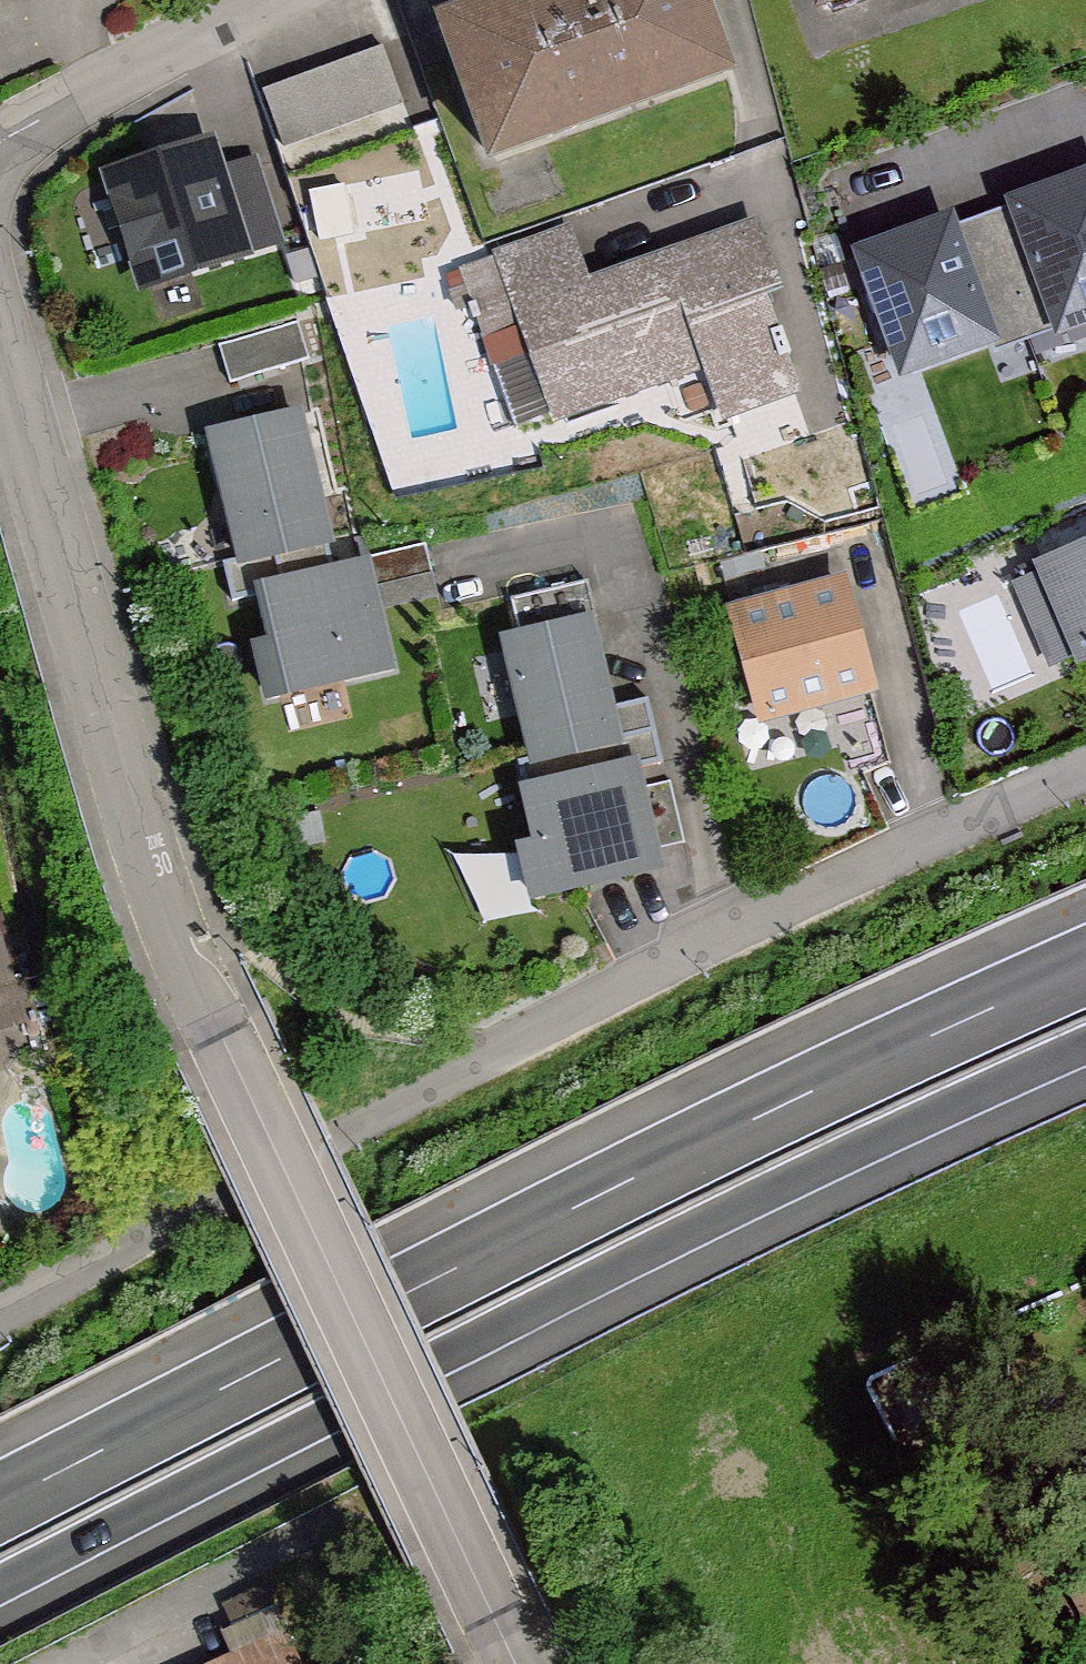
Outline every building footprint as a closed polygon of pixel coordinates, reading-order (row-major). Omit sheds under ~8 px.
[(725,92),(692,0),(514,0),(428,31),(482,179),(725,92)] [(138,303),(254,266),(217,149),(101,185),(138,303)] [(1085,337),(1085,185),(995,217),(1042,352),(1085,337)] [(891,398),(1000,360),(953,225),(843,263),(891,398)] [(807,398),(752,235),(583,291),(564,237),(459,272),(515,437),(691,378),(708,431),(807,398)] [(333,557),(302,414),(199,437),(230,580),(333,557)] [(1085,667),(1085,549),(1024,574),(1065,675),(1085,667)] [(389,678),(366,564),(248,588),(272,702),(389,678)] [(759,732),(874,702),(842,583),(728,613),(759,732)] [(619,756),(591,622),(494,643),(522,776),(619,756)] [(523,914),(659,886),(633,764),(498,792),(523,914)] [(288,1627),(202,1663),(304,1663),(288,1627)]
